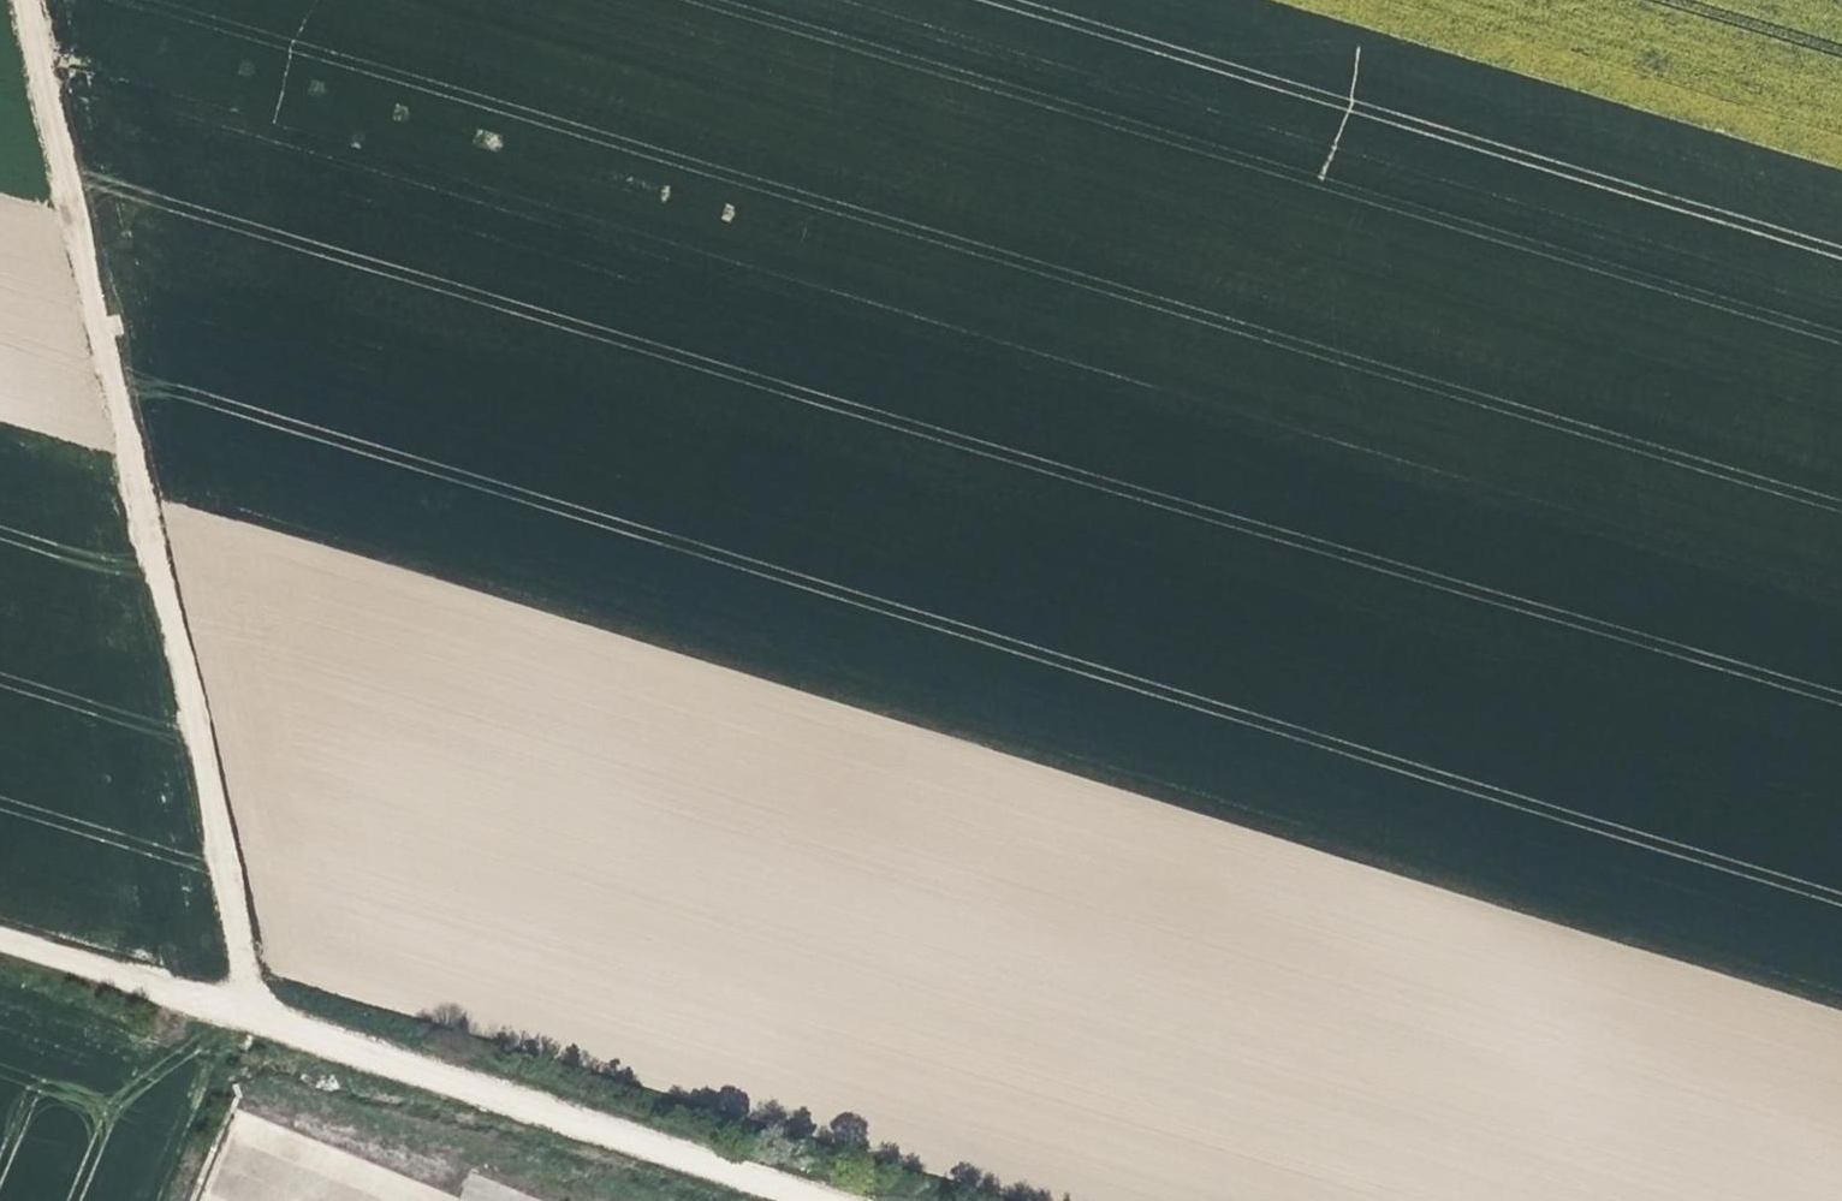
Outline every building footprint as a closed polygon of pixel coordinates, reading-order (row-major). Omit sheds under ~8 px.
[(245,1115),(217,1200),(507,1200),(245,1115)]
